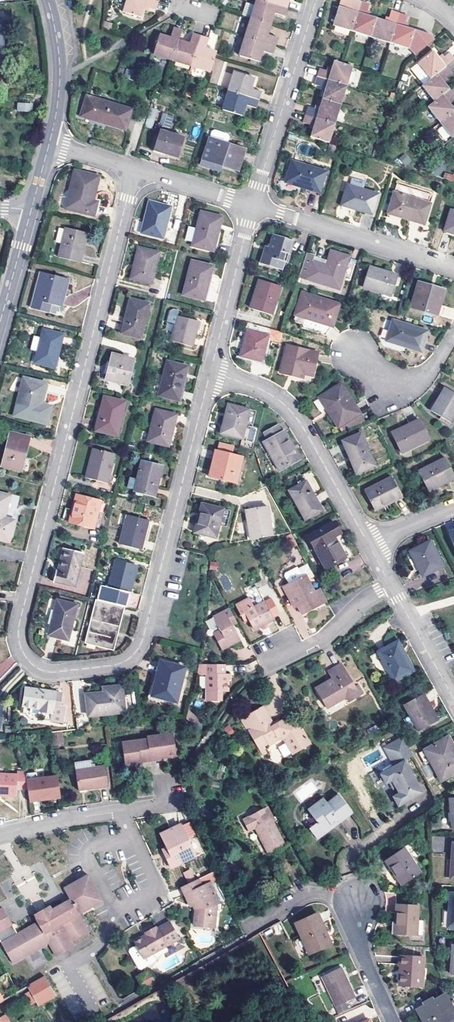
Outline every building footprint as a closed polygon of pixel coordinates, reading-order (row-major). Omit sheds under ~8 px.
[(158,2),(152,0),(126,0),(122,11),(141,17),(144,6),(155,10),(158,2)] [(261,0),(257,0),(251,18),(270,24),(274,13),(284,17),(287,8),(261,0)] [(287,8),(289,0),(261,0),(287,8)] [(362,2),(355,0),(342,0),(339,7),(334,27),(353,33),(362,2)] [(362,2),(353,33),(372,38),(378,19),(367,16),(370,5),(362,2)] [(392,44),(401,14),(392,11),(389,22),(378,19),(372,38),(392,44)] [(401,14),(392,44),(410,49),(418,55),(436,41),(432,35),(416,30),(405,27),(408,16),(401,14)] [(267,35),(270,24),(251,18),(246,37),(275,46),(277,38),(267,35)] [(178,42),(182,31),(174,28),(170,39),(159,36),(154,54),(172,60),(178,42)] [(192,66),(201,37),(193,35),(190,45),(178,42),(172,60),(192,66)] [(201,37),(192,66),(211,72),(215,58),(217,53),(206,50),(209,39),(201,37)] [(275,46),(246,37),(240,56),(258,62),(262,51),(272,55),(275,46)] [(3,60),(4,65),(13,64),(13,49),(5,50),(5,53),(0,53),(0,60),(3,60)] [(453,63),(453,58),(450,53),(442,60),(436,51),(419,64),(433,80),(448,68),(453,63)] [(321,69),(318,77),(348,86),(354,68),(344,64),(334,61),(331,72),(321,69)] [(419,64),(413,70),(426,86),(433,80),(419,64)] [(361,70),(354,68),(348,86),(355,89),(361,70)] [(424,87),(435,101),(450,88),(444,80),(452,73),(448,68),(433,80),(426,86),(424,87)] [(133,72),(126,70),(123,77),(130,79),(133,72)] [(235,73),(229,91),(259,101),(261,93),(250,90),(253,79),(235,73)] [(326,89),(323,99),(342,105),(348,86),(318,77),(316,85),(326,89)] [(453,111),(453,106),(449,100),(453,96),(453,89),(452,86),(450,88),(435,101),(429,106),(442,121),(453,111)] [(256,109),(259,101),(229,91),(223,110),(242,116),(245,106),(256,109)] [(125,129),(131,110),(88,96),(82,114),(107,122),(107,123),(125,129)] [(309,107),(306,115),(336,124),(342,105),(323,99),(319,110),(309,107)] [(29,112),(29,104),(16,103),(16,111),(29,112)] [(442,121),(453,136),(453,111),(442,121)] [(159,125),(171,128),(175,116),(163,112),(159,125)] [(314,127),(311,138),(330,144),(336,124),(306,115),(304,124),(314,127)] [(444,140),(449,136),(441,126),(436,130),(444,140)] [(179,157),(185,137),(162,129),(155,149),(179,157)] [(239,171),(246,149),(210,137),(202,164),(216,169),(217,164),(239,171)] [(405,153),(399,159),(406,166),(412,160),(405,153)] [(319,191),(326,170),(292,160),(286,181),(319,191)] [(67,206),(93,213),(97,201),(92,200),(99,176),(77,170),(67,206)] [(372,213),(378,193),(347,184),(341,204),(372,213)] [(430,225),(436,204),(399,193),(393,214),(430,225)] [(163,237),(171,207),(149,201),(141,231),(163,237)] [(214,250),(223,216),(202,211),(193,244),(214,250)] [(84,243),(83,243),(86,231),(65,226),(58,255),(80,261),(84,243)] [(269,246),(265,246),(260,263),(280,269),(282,261),(286,262),(286,259),(292,240),(273,234),(269,246)] [(150,284),(158,252),(138,247),(130,278),(150,284)] [(331,250),(329,259),(327,264),(312,260),(314,255),(307,253),(300,275),(340,287),(349,255),(331,250)] [(327,264),(329,259),(314,255),(312,260),(327,264)] [(280,269),(260,263),(260,265),(287,273),(291,260),(286,259),(286,262),(282,261),(280,269)] [(203,299),(212,265),(192,261),(184,294),(203,299)] [(391,295),(398,274),(369,265),(362,286),(391,295)] [(39,274),(56,278),(57,275),(40,270),(39,274)] [(43,303),(50,305),(60,308),(68,278),(57,275),(56,278),(39,274),(30,307),(41,310),(43,303)] [(271,315),(281,285),(260,279),(251,308),(271,315)] [(410,307),(436,315),(439,304),(444,288),(418,281),(410,307)] [(329,336),(339,304),(302,292),(295,314),(306,317),(302,327),(329,336)] [(140,338),(149,304),(130,299),(121,334),(140,338)] [(43,303),(41,310),(49,312),(50,305),(43,303)] [(192,346),(199,320),(178,315),(171,340),(192,346)] [(417,350),(424,330),(391,320),(385,340),(417,350)] [(270,329),(249,323),(247,329),(268,335),(270,329)] [(37,347),(42,328),(32,326),(27,344),(37,347)] [(54,366),(62,333),(42,328),(37,347),(34,361),(54,366)] [(268,337),(268,335),(247,329),(240,355),(261,361),(268,337)] [(282,332),(270,329),(268,335),(268,337),(280,341),(282,332)] [(313,376),(319,354),(288,345),(280,373),(302,379),(304,374),(313,376)] [(128,384),(134,359),(112,354),(105,379),(128,384)] [(179,399),(188,366),(168,361),(159,395),(179,399)] [(41,403),(46,381),(23,376),(14,414),(46,422),(50,405),(41,403)] [(338,427),(359,413),(340,384),(319,398),(338,427)] [(453,412),(453,393),(444,387),(430,411),(448,421),(453,412)] [(117,435),(125,401),(105,396),(96,430),(117,435)] [(319,412),(324,409),(319,398),(314,401),(319,412)] [(243,438),(249,408),(229,404),(226,416),(224,415),(220,433),(243,438)] [(168,446),(176,414),(155,409),(147,441),(168,446)] [(401,452),(427,439),(418,419),(405,425),(406,428),(393,435),(401,452)] [(278,471),(298,459),(283,431),(281,432),(276,425),(262,433),(266,440),(262,442),(278,471)] [(392,432),(393,435),(406,428),(405,425),(392,432)] [(2,464),(21,469),(29,436),(10,431),(2,464)] [(356,473),(374,465),(360,433),(342,442),(356,473)] [(222,444),(220,451),(235,454),(236,447),(222,444)] [(107,483),(114,453),(93,448),(86,477),(107,483)] [(208,475),(212,476),(218,450),(214,450),(208,475)] [(220,451),(218,450),(212,476),(236,482),(242,456),(235,454),(220,451)] [(453,478),(444,457),(417,471),(426,489),(438,484),(439,485),(453,478)] [(154,494),(162,466),(142,461),(134,489),(137,490),(144,492),(154,494)] [(385,505),(401,497),(390,476),(364,490),(373,509),(384,503),(385,505)] [(303,520),(322,510),(306,480),(287,491),(303,520)] [(10,530),(13,520),(3,517),(8,495),(0,492),(0,528),(10,530)] [(75,494),(73,505),(75,506),(71,523),(93,529),(100,501),(75,494)] [(215,538),(223,508),(201,503),(194,532),(215,538)] [(244,510),(249,540),(250,540),(261,538),(270,536),(264,506),(244,510)] [(141,549),(147,522),(127,517),(120,544),(141,549)] [(308,535),(315,548),(325,567),(351,552),(333,520),(310,534),(308,535)] [(8,540),(10,530),(0,528),(0,538),(8,540)] [(422,576),(443,565),(429,541),(409,552),(422,576)] [(74,587),(83,553),(64,548),(58,571),(56,571),(53,581),(74,587)] [(123,599),(125,591),(129,592),(136,566),(115,561),(109,587),(110,587),(108,595),(123,599)] [(303,615),(328,600),(320,586),(313,589),(307,578),(314,574),(308,563),(301,567),(300,565),(282,575),(287,583),(283,586),(293,604),(297,603),(303,615)] [(260,591),(259,592),(253,595),(249,598),(237,605),(246,623),(250,621),(255,629),(257,628),(275,618),(260,591)] [(86,641),(108,648),(112,631),(117,633),(124,606),(97,599),(86,641)] [(68,641),(77,605),(57,600),(48,636),(68,641)] [(239,627),(232,613),(215,622),(223,635),(216,638),(224,653),(240,644),(233,630),(234,629),(239,627)] [(233,630),(240,644),(242,643),(234,629),(233,630)] [(113,649),(117,633),(112,631),(108,648),(113,649)] [(395,681),(414,671),(397,640),(378,651),(395,681)] [(176,701),(185,667),(161,661),(153,695),(176,701)] [(356,685),(340,662),(327,671),(333,679),(329,682),(327,680),(316,688),(329,707),(347,695),(351,700),(364,691),(359,682),(356,685)] [(224,664),(207,663),(207,702),(218,703),(218,690),(227,690),(227,679),(227,672),(224,672),(224,664)] [(110,692),(104,693),(87,694),(89,715),(124,711),(122,686),(109,687),(110,692)] [(55,692),(55,691),(25,688),(23,705),(41,707),(40,711),(52,713),(51,720),(63,722),(65,706),(59,705),(61,693),(55,692)] [(433,709),(424,693),(404,705),(410,716),(404,719),(412,732),(417,729),(419,731),(437,721),(431,710),(433,709)] [(259,751),(264,748),(269,745),(269,747),(281,740),(280,738),(286,738),(287,741),(286,742),(294,755),(311,745),(303,732),(302,733),(296,723),(288,721),(289,724),(282,722),(274,727),(262,708),(241,719),(259,751)] [(232,729),(227,733),(231,737),(236,733),(232,729)] [(60,733),(53,734),(54,744),(61,743),(60,733)] [(140,764),(139,763),(150,761),(150,759),(160,757),(161,759),(163,759),(176,757),(172,733),(147,737),(147,739),(123,742),(127,766),(136,764),(140,764)] [(403,736),(396,740),(385,747),(395,765),(380,773),(386,783),(390,781),(393,779),(397,787),(400,792),(406,802),(423,792),(406,760),(414,756),(410,747),(403,736)] [(426,749),(442,780),(453,773),(453,751),(452,748),(453,747),(453,746),(449,736),(426,749)] [(89,788),(108,785),(105,766),(92,768),(91,760),(74,763),(78,788),(87,786),(87,788),(89,788)] [(0,773),(0,795),(16,795),(16,788),(28,788),(27,783),(25,772),(17,772),(17,774),(0,773)] [(51,801),(61,799),(58,778),(27,783),(28,788),(30,803),(51,799),(51,801)] [(283,795),(281,790),(274,794),(277,798),(283,795)] [(399,806),(406,802),(400,792),(394,796),(399,806)] [(337,820),(339,823),(353,813),(340,795),(328,803),(324,798),(309,810),(317,822),(310,828),(317,839),(333,827),(331,825),(337,820)] [(285,845),(267,810),(244,821),(250,832),(256,829),(269,853),(285,845)] [(169,852),(165,854),(170,866),(195,854),(180,823),(160,833),(166,846),(169,852)] [(404,883),(422,871),(405,846),(386,859),(396,874),(396,873),(404,883)] [(191,868),(182,872),(186,880),(195,876),(191,868)] [(217,877),(214,870),(198,878),(202,885),(210,880),(217,877)] [(67,888),(63,890),(67,897),(61,902),(62,905),(52,911),(50,908),(43,912),(36,916),(37,918),(37,919),(36,920),(38,923),(18,934),(14,937),(12,936),(8,928),(13,925),(2,908),(0,909),(0,943),(12,963),(48,943),(56,956),(73,946),(71,942),(88,931),(79,915),(102,901),(90,881),(87,876),(78,881),(67,888)] [(179,887),(187,903),(192,901),(193,904),(192,905),(195,910),(193,926),(210,927),(212,906),(216,903),(220,901),(210,880),(202,885),(198,878),(179,887)] [(397,935),(419,936),(420,906),(397,904),(396,922),(398,922),(397,935)] [(332,945),(318,915),(295,925),(309,956),(332,945)] [(150,933),(147,935),(135,941),(137,945),(143,957),(152,952),(179,937),(171,922),(158,929),(156,926),(148,930),(150,933)] [(18,934),(13,925),(8,928),(12,936),(14,937),(18,934)] [(143,957),(137,945),(131,948),(130,951),(139,967),(141,968),(155,961),(156,958),(152,952),(143,957)] [(403,986),(424,987),(426,958),(401,957),(401,967),(404,967),(403,986)] [(150,969),(137,976),(144,988),(157,981),(150,969)] [(355,1000),(341,969),(322,978),(336,1009),(355,1000)] [(56,996),(45,977),(21,990),(24,994),(31,1007),(36,1004),(38,1007),(50,1000),(56,996)] [(452,1002),(448,994),(436,1001),(435,999),(426,1004),(428,1006),(420,1011),(426,1021),(453,1021),(453,1006),(451,1008),(448,1004),(452,1002)] [(3,1001),(0,1003),(4,1009),(14,1003),(12,1000),(10,997),(3,1001)]
